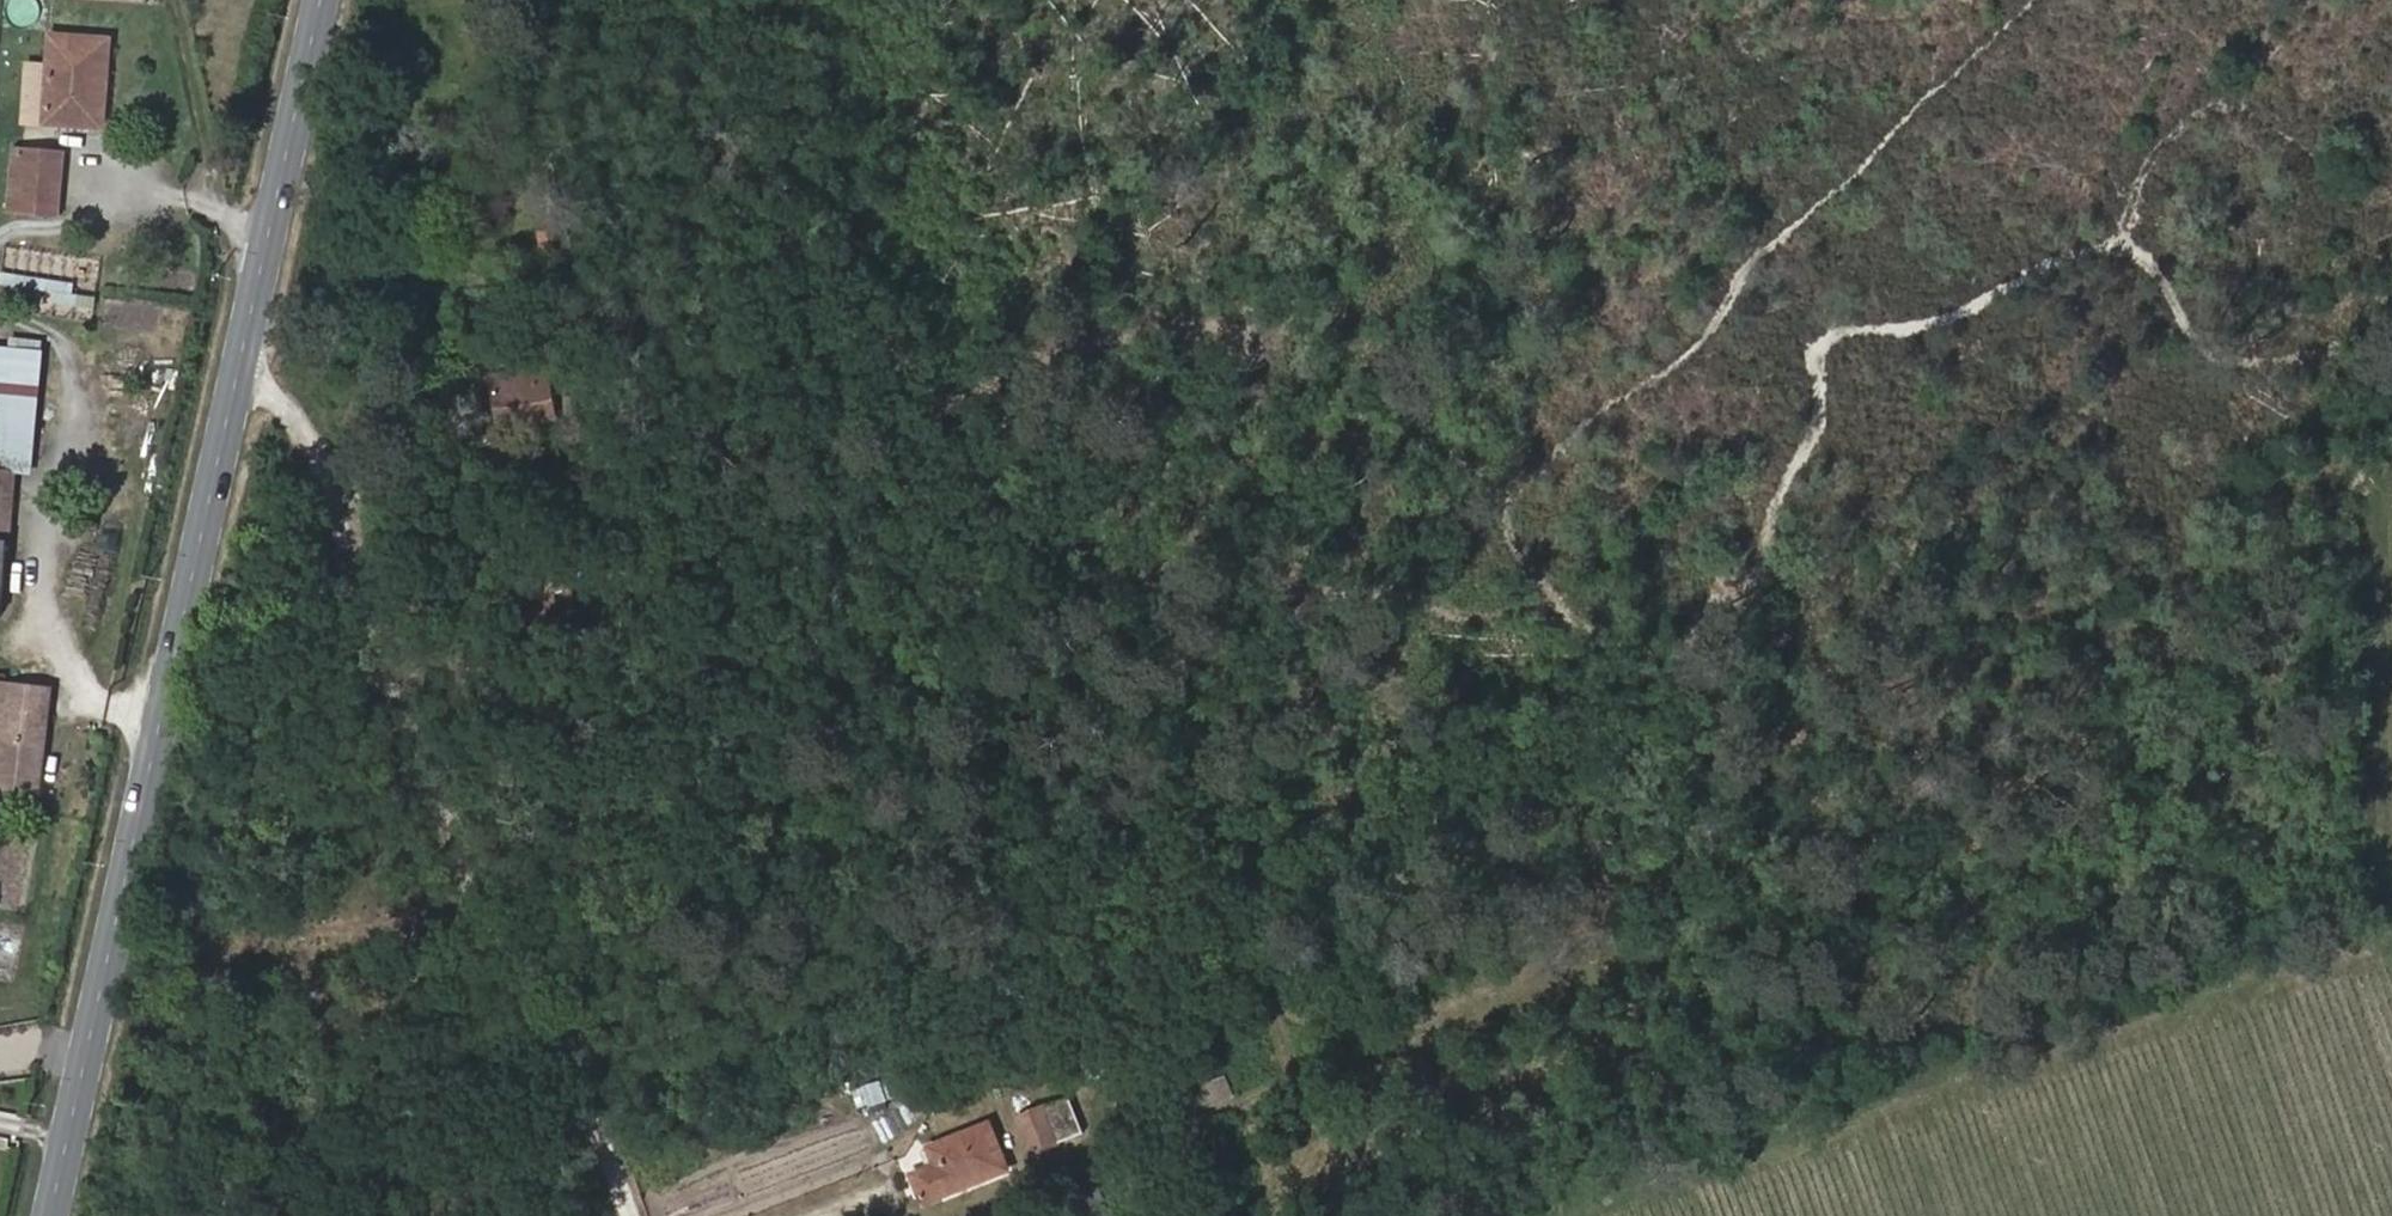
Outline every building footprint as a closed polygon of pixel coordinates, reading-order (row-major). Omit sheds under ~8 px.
[(50,31),(43,125),(107,130),(114,36),(50,31)] [(68,151),(12,145),(6,208),(62,214),(68,151)] [(77,301),(80,281),(3,270),(1,284),(59,292),(58,299),(77,301)] [(0,346),(0,454),(35,457),(44,350),(0,346)] [(506,376),(511,420),(558,414),(554,371),(506,376)] [(0,470),(0,617),(8,617),(17,472),(0,470)] [(509,613),(517,644),(589,622),(579,591),(509,613)] [(37,796),(51,687),(9,682),(10,673),(0,672),(0,791),(37,796)] [(1203,1110),(1233,1097),(1224,1077),(1194,1089),(1203,1110)] [(856,1109),(884,1103),(880,1083),(851,1089),(856,1109)] [(1065,1138),(1054,1109),(1031,1118),(1042,1147),(1065,1138)] [(1013,1169),(997,1127),(940,1149),(946,1165),(923,1173),(934,1199),(1013,1169)]
